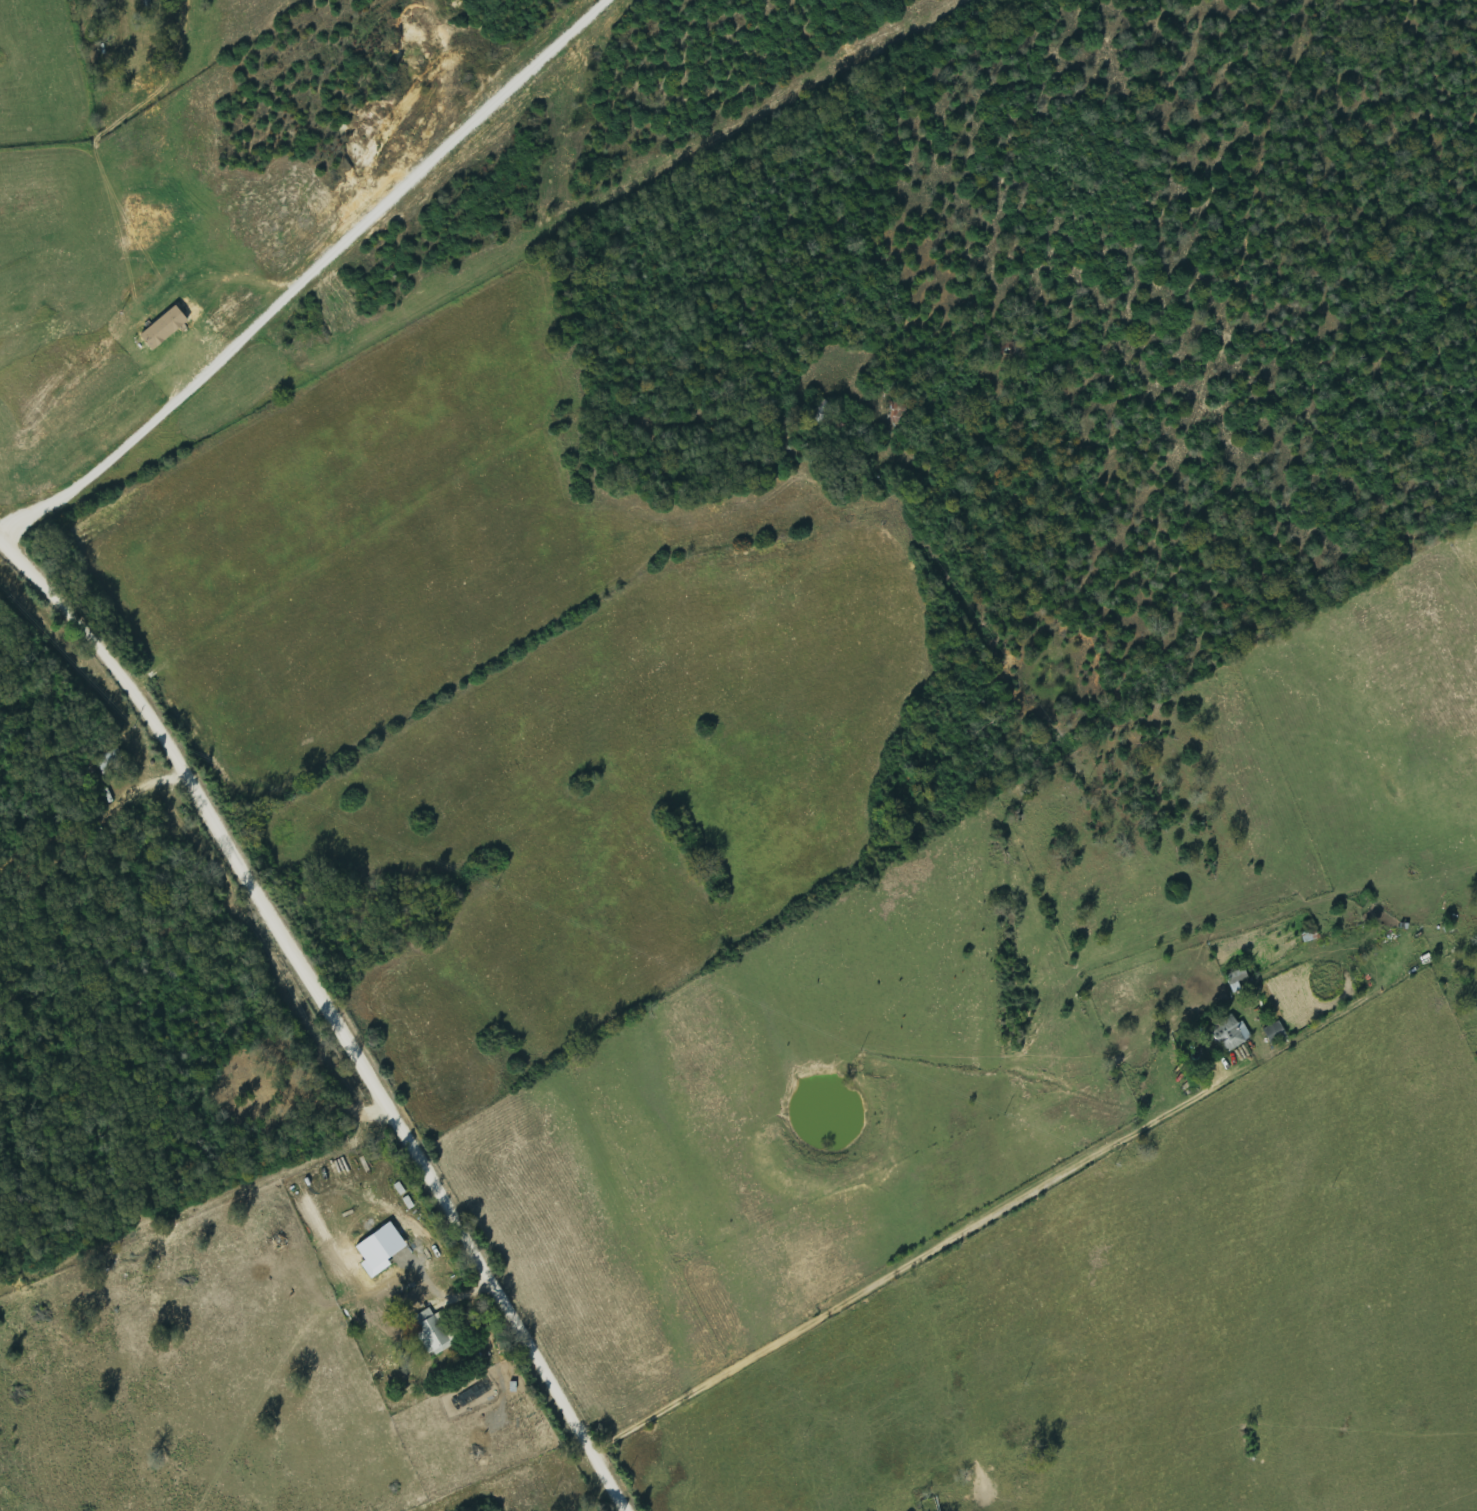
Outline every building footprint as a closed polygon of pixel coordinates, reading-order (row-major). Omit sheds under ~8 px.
[(143,11),(155,10),(153,0),(142,0),(143,11)] [(158,352),(193,320),(180,305),(144,337),(158,352)] [(97,758),(103,776),(131,765),(125,748),(97,758)] [(1250,1041),(1243,1022),(1235,1025),(1231,1017),(1208,1026),(1214,1042),(1219,1040),(1223,1052),(1250,1041)] [(1268,1045),(1285,1040),(1280,1023),(1263,1028),(1268,1045)] [(457,1344),(440,1315),(437,1316),(432,1308),(411,1321),(434,1358),(457,1344)]
